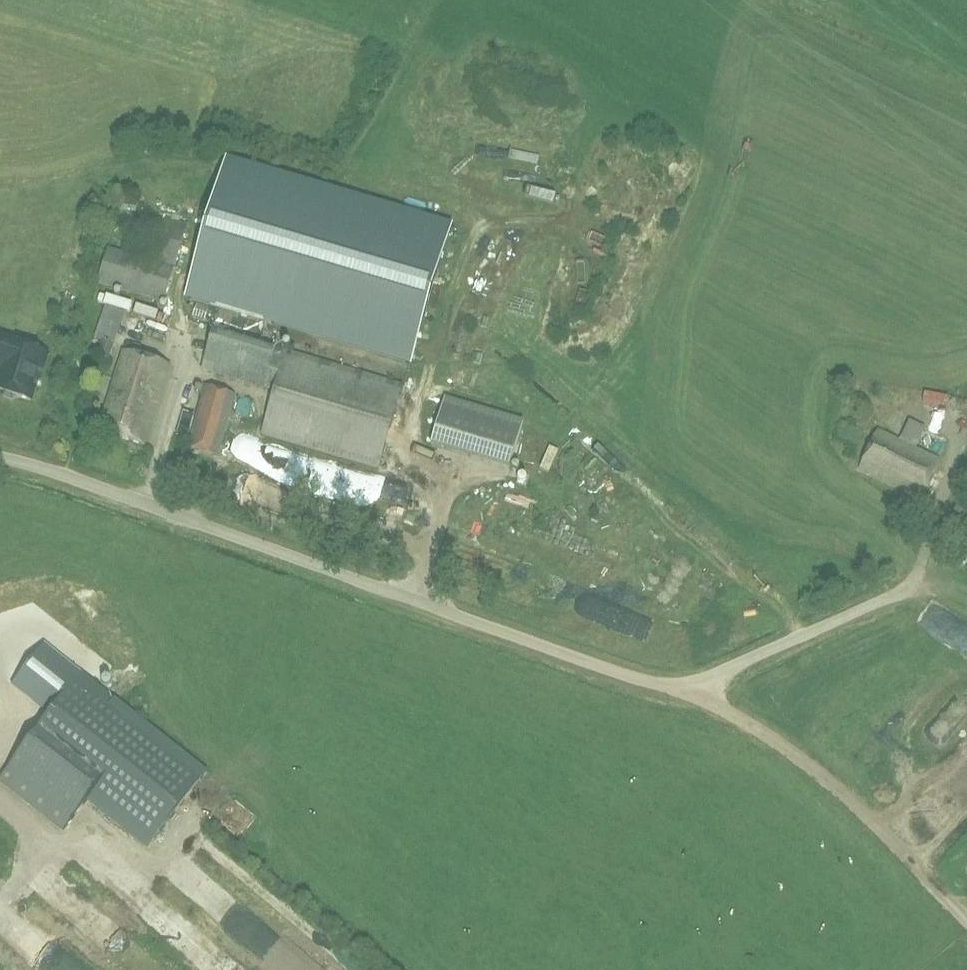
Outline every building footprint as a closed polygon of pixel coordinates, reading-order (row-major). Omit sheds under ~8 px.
[(229,161),(188,297),(409,362),(410,359),(449,226),(229,161)] [(98,284),(164,303),(185,225),(159,218),(147,259),(108,248),(98,284)] [(147,312),(149,302),(98,289),(96,299),(147,312)] [(108,356),(124,310),(105,304),(94,334),(102,337),(96,352),(108,356)] [(264,375),(274,347),(207,324),(209,346),(205,355),(206,371),(219,370),(238,377),(264,375)] [(44,352),(9,342),(10,338),(0,335),(0,398),(10,401),(16,397),(28,401),(35,378),(36,378),(44,352)] [(145,444),(169,363),(123,349),(98,430),(145,444)] [(287,349),(275,388),(262,431),(379,466),(403,383),(287,349)] [(218,453),(235,392),(204,383),(187,445),(218,453)] [(923,385),(919,401),(948,408),(952,392),(923,385)] [(509,466),(523,419),(444,396),(430,443),(509,466)] [(237,412),(233,433),(252,437),(256,416),(237,412)] [(914,445),(924,426),(909,419),(899,439),(877,429),(859,466),(920,496),(939,457),(914,445)] [(946,453),(949,441),(933,437),(931,449),(946,453)] [(689,609),(697,611),(704,587),(697,585),(689,609)] [(24,671),(12,685),(48,713),(51,710),(54,706),(56,703),(59,699),(63,695),(65,692),(67,689),(70,686),(74,681),(77,676),(82,671),(46,643),(24,671)] [(207,770),(82,671),(77,676),(74,681),(70,686),(67,689),(65,692),(63,695),(59,699),(56,703),(54,706),(51,710),(48,713),(38,725),(39,726),(0,774),(0,778),(63,828),(87,797),(148,845),(207,770)]
